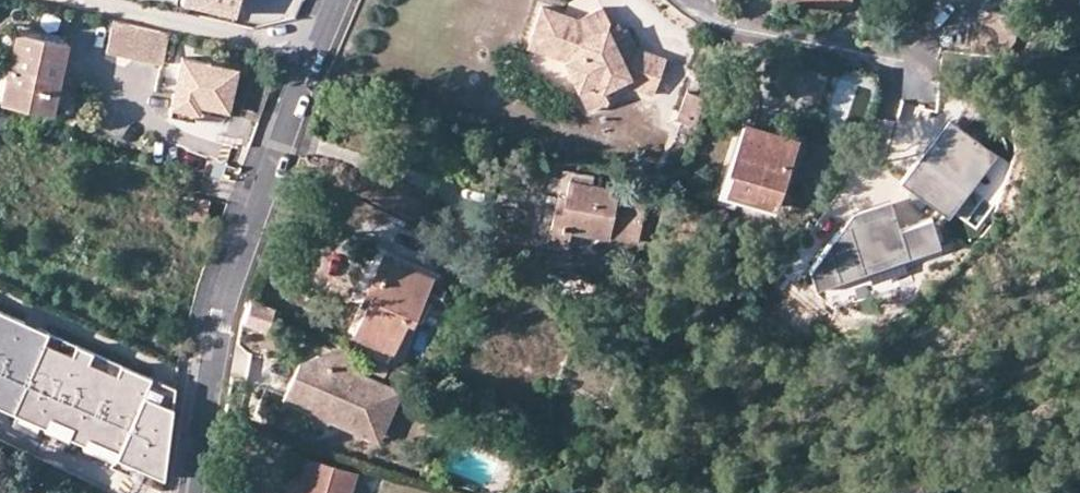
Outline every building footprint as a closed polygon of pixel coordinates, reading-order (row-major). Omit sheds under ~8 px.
[(236,12),(238,0),(190,0),(236,12)] [(607,41),(604,33),(610,30),(613,23),(606,8),(581,20),(545,5),(530,41),(566,56),(580,86),(599,77),(604,88),(604,87),(617,82),(658,95),(670,60),(640,50),(631,31),(607,41)] [(973,53),(1003,56),(1014,35),(1016,12),(976,9),(973,53)] [(149,26),(115,19),(109,51),(165,63),(171,31),(149,26)] [(18,29),(9,68),(0,66),(0,99),(49,110),(52,94),(57,96),(61,79),(56,77),(60,57),(65,57),(69,41),(18,29)] [(241,64),(179,48),(164,107),(195,115),(200,97),(231,105),(241,64)] [(56,77),(61,79),(65,57),(60,57),(56,77)] [(604,88),(599,77),(580,86),(590,108),(610,99),(604,87),(604,88)] [(680,117),(700,124),(709,98),(689,91),(680,117)] [(1003,152),(961,117),(912,177),(955,211),(1003,152)] [(799,140),(747,123),(732,169),(735,171),(729,189),(778,205),(799,140)] [(725,203),(729,189),(735,171),(732,169),(725,168),(715,200),(725,203)] [(569,244),(572,228),(640,241),(650,189),(630,185),(629,191),(572,180),(568,195),(566,209),(556,207),(550,240),(569,244)] [(181,192),(177,214),(207,221),(212,198),(181,192)] [(568,195),(559,194),(556,207),(566,209),(568,195)] [(942,246),(934,216),(907,223),(898,204),(858,212),(817,271),(822,289),(942,246)] [(447,267),(455,248),(407,228),(399,245),(404,247),(420,255),(447,267)] [(404,247),(398,262),(414,269),(420,255),(404,247)] [(377,275),(382,277),(369,304),(354,335),(394,354),(408,323),(414,324),(426,298),(432,283),(434,278),(414,269),(398,262),(385,256),(377,275)] [(382,277),(377,275),(364,301),(369,304),(382,277)] [(450,296),(447,290),(432,283),(426,298),(439,304),(448,302),(450,296)] [(252,298),(245,319),(269,327),(274,313),(275,305),(252,298)] [(149,457),(183,381),(134,359),(129,371),(99,358),(106,344),(83,334),(78,345),(59,336),(65,323),(9,299),(5,308),(0,306),(0,391),(149,457)] [(320,352),(330,357),(336,371),(352,378),(356,371),(345,345),(342,343),(320,352)] [(310,411),(317,427),(332,422),(367,436),(372,426),(385,432),(402,391),(356,371),(352,378),(336,371),(330,357),(320,352),(301,360),(285,399),(310,411)] [(603,361),(600,370),(614,374),(617,365),(603,361)] [(372,426),(367,436),(380,442),(385,432),(372,426)] [(313,460),(303,492),(351,492),(357,472),(313,460)] [(22,485),(17,492),(38,492),(22,485)]
